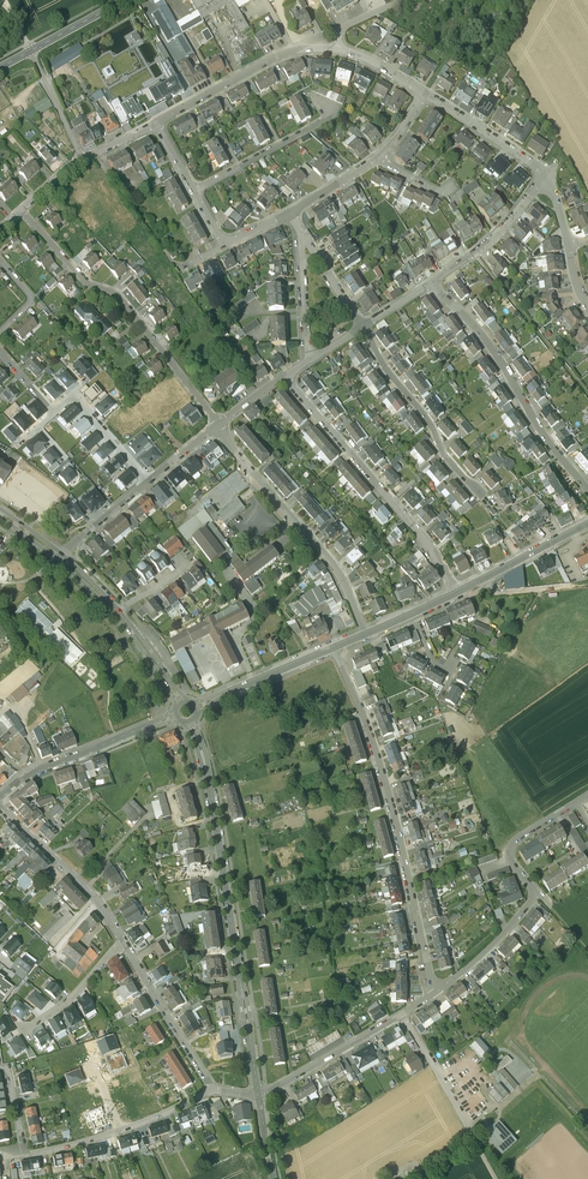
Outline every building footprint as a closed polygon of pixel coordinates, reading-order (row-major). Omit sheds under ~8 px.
[(193,4),(197,12),(217,0),(199,0),(193,4)] [(197,12),(202,20),(226,6),(241,32),(249,27),(238,8),(233,0),(217,0),(197,12)] [(238,8),(252,0),(233,0),(238,8)] [(307,6),(303,0),(301,0),(299,1),(302,8),(307,6)] [(327,12),(333,9),(331,5),(328,0),(320,0),(327,12)] [(331,5),(333,9),(337,15),(358,2),(357,0),(339,0),(331,5)] [(155,21),(170,13),(167,7),(152,15),(155,21)] [(290,12),(293,17),(298,14),(295,9),(290,12)] [(298,14),(293,17),(300,29),(311,23),(310,21),(308,17),(304,11),(305,13),(299,16),(298,14)] [(197,12),(176,24),(183,34),(204,22),(202,20),(197,12)] [(175,39),(183,34),(176,24),(170,13),(155,21),(168,43),(175,39)] [(394,24),(386,19),(384,23),(392,28),(394,24)] [(375,24),(371,28),(381,35),(380,36),(384,38),(388,33),(375,24)] [(274,25),(254,37),(261,48),(270,43),(270,44),(273,42),(273,41),(281,37),(274,25)] [(381,35),(371,28),(366,36),(368,37),(366,40),(373,45),(380,36),(381,35)] [(207,29),(201,33),(206,42),(213,39),(207,29)] [(388,33),(384,38),(387,40),(387,41),(390,37),(394,31),(391,29),(388,33)] [(201,33),(195,36),(200,46),(206,42),(201,33)] [(183,34),(175,39),(186,58),(193,54),(188,43),(183,34)] [(390,37),(387,41),(387,40),(381,50),(391,57),(400,44),(390,37)] [(49,61),(55,71),(84,54),(78,44),(49,61)] [(172,63),(164,49),(160,52),(166,62),(166,61),(168,63),(171,62),(172,63)] [(405,50),(402,55),(398,61),(408,68),(416,58),(405,50)] [(222,55),(219,58),(224,68),(228,66),(222,55)] [(219,58),(206,65),(211,75),(224,68),(219,58)] [(305,59),(300,62),(304,69),(304,70),(309,67),(310,60),(305,59)] [(430,63),(424,59),(416,70),(421,74),(421,73),(427,77),(431,72),(434,67),(433,67),(430,64),(430,63)] [(299,60),(291,65),(296,74),(301,72),(300,71),(304,69),(300,62),(299,60)] [(315,60),(313,71),(320,72),(320,75),(329,76),(331,61),(315,60)] [(160,65),(169,81),(175,77),(168,63),(166,61),(166,62),(160,65)] [(199,68),(192,72),(188,66),(189,66),(187,62),(179,67),(191,88),(206,79),(199,68)] [(336,72),(337,73),(336,79),(343,81),(344,80),(348,81),(347,82),(348,83),(351,73),(353,67),(339,62),(336,72)] [(291,65),(282,69),(287,79),(291,76),(291,77),(296,74),(291,65)] [(102,70),(107,79),(114,75),(109,66),(102,70)] [(442,70),(437,77),(441,79),(444,75),(446,72),(442,70)] [(281,71),(277,73),(282,82),(286,80),(281,71)] [(367,74),(361,71),(358,76),(356,79),(358,79),(355,84),(366,90),(372,78),(366,75),(367,74)] [(282,82),(277,73),(273,75),(278,84),(282,82)] [(276,83),(271,74),(262,78),(268,88),(272,86),(272,85),(276,83)] [(455,83),(444,75),(441,79),(437,85),(448,92),(455,83)] [(160,86),(160,85),(148,91),(149,94),(156,105),(165,100),(165,102),(166,103),(170,100),(169,98),(172,97),(173,99),(185,92),(176,77),(175,77),(169,81),(160,86)] [(262,78),(254,83),(259,92),(263,90),(263,91),(268,88),(262,78)] [(374,90),(384,96),(385,95),(390,86),(379,80),(374,90)] [(139,93),(142,98),(149,94),(148,91),(160,85),(158,82),(139,93)] [(257,93),(252,84),(249,86),(254,95),(257,93)] [(242,86),(234,91),(239,101),(244,98),(243,98),(247,95),(242,86)] [(254,95),(249,86),(246,88),(250,97),(254,95)] [(333,91),(339,94),(342,88),(336,86),(333,91)] [(475,95),(468,90),(469,89),(464,86),(460,91),(457,96),(463,101),(462,102),(468,106),(475,95)] [(407,97),(396,90),(391,99),(387,105),(396,110),(402,100),(405,102),(407,97)] [(100,91),(93,95),(93,96),(92,96),(95,102),(104,97),(100,91)] [(239,101),(234,91),(225,96),(230,105),(234,103),(239,101)] [(95,102),(92,96),(93,96),(93,95),(92,92),(85,96),(100,122),(111,117),(109,113),(103,116),(95,102)] [(129,122),(143,114),(139,108),(144,105),(148,111),(157,106),(156,105),(149,94),(142,98),(133,103),(132,102),(131,100),(121,106),(120,107),(129,122)] [(388,97),(385,95),(384,96),(380,104),(383,106),(384,103),(388,97)] [(487,99),(484,97),(480,103),(475,111),(486,118),(495,104),(494,103),(497,100),(498,101),(498,100),(490,95),(487,99)] [(288,101),(292,109),(301,103),(297,96),(288,101)] [(48,98),(24,110),(29,120),(53,108),(48,98)] [(117,99),(108,104),(121,127),(129,122),(120,107),(121,106),(117,99)] [(230,108),(225,99),(221,101),(225,108),(226,110),(230,108)] [(215,101),(207,106),(212,116),(217,113),(216,112),(220,110),(216,104),(215,101)] [(221,101),(216,104),(220,110),(225,108),(221,101)] [(292,109),(296,116),(305,111),(301,103),(292,109)] [(206,106),(198,111),(201,118),(203,122),(212,117),(212,116),(207,106),(206,106)] [(510,114),(501,108),(492,121),(502,128),(505,124),(504,124),(510,114)] [(94,117),(89,109),(85,112),(87,114),(87,113),(90,119),(94,117)] [(305,111),(296,116),(300,123),(309,118),(305,111)] [(430,112),(416,135),(425,141),(428,137),(430,138),(438,124),(437,124),(440,119),(430,112)] [(87,114),(80,118),(83,123),(85,122),(90,119),(87,113),(87,114)] [(188,116),(181,120),(182,121),(172,127),(175,132),(176,132),(179,137),(188,132),(188,133),(195,130),(195,129),(193,125),(188,116)] [(111,117),(100,122),(108,135),(118,129),(111,117)] [(80,118),(71,123),(74,128),(83,123),(80,118)] [(201,118),(197,121),(198,122),(201,128),(205,125),(203,122),(201,118)] [(256,119),(247,124),(251,131),(260,126),(256,119)] [(510,126),(507,130),(509,132),(515,125),(518,121),(514,119),(510,126)] [(198,122),(193,125),(195,129),(195,130),(196,133),(202,130),(201,128),(198,122)] [(523,131),(515,125),(509,132),(508,134),(522,144),(534,127),(528,123),(523,131)] [(260,126),(251,131),(255,138),(264,133),(260,126)] [(89,131),(88,132),(94,142),(102,138),(95,127),(89,131)] [(369,127),(361,135),(362,136),(371,146),(380,138),(369,127)] [(361,135),(356,130),(353,132),(355,133),(360,139),(362,136),(361,135)] [(460,135),(454,141),(455,141),(456,140),(466,149),(474,140),(473,140),(463,132),(463,131),(460,135)] [(88,132),(78,137),(84,148),(94,142),(88,132)] [(457,132),(451,139),(454,141),(460,135),(457,132)] [(264,133),(255,138),(258,146),(268,141),(264,133)] [(549,145),(544,142),(542,144),(534,138),(528,148),(542,157),(547,149),(550,146),(549,145)] [(357,141),(355,139),(347,147),(357,159),(366,151),(357,141)] [(419,147),(409,139),(401,149),(411,157),(419,147)] [(147,140),(139,145),(145,156),(149,153),(150,155),(152,154),(154,152),(152,149),(147,140)] [(208,145),(206,146),(210,154),(219,149),(215,141),(208,145)] [(479,145),(475,150),(474,151),(475,151),(474,151),(473,153),(479,158),(480,157),(484,160),(483,161),(491,152),(481,144),(479,145)] [(145,156),(139,145),(131,149),(137,162),(138,162),(141,159),(141,158),(145,156)] [(163,159),(156,147),(152,149),(154,152),(152,154),(157,163),(163,159)] [(219,149),(210,154),(214,161),(223,156),(219,149)] [(411,157),(401,149),(394,158),(404,166),(411,157)] [(49,150),(42,156),(50,165),(56,159),(49,150)] [(328,151),(324,155),(332,162),(336,157),(328,151)] [(124,152),(108,161),(114,174),(131,165),(124,152)] [(332,162),(324,155),(321,158),(317,162),(325,169),(332,162)] [(223,156),(214,161),(218,168),(227,163),(223,156)] [(493,164),(489,168),(490,168),(491,167),(495,170),(494,171),(500,176),(510,165),(499,157),(493,164)] [(325,169),(317,162),(314,166),(311,170),(319,177),(325,169)] [(25,168),(33,177),(39,171),(32,163),(25,168)] [(426,168),(419,163),(415,169),(421,173),(426,168)] [(310,171),(303,165),(300,168),(308,174),(310,171)] [(25,168),(19,174),(27,183),(33,177),(25,168)] [(308,174),(300,168),(298,171),(305,178),(308,174)] [(512,176),(508,180),(509,180),(510,179),(514,182),(513,184),(519,189),(528,177),(518,169),(512,176)] [(296,172),(293,175),(289,179),(297,186),(304,179),(296,172)] [(142,173),(138,175),(143,183),(146,181),(142,173)] [(168,174),(161,178),(161,177),(156,180),(158,185),(170,178),(168,174)] [(374,174),(369,183),(378,187),(378,186),(382,178),(374,174)] [(382,178),(378,186),(383,188),(381,192),(385,194),(388,189),(392,181),(383,176),(382,178)] [(297,186),(289,179),(286,183),(280,177),(276,182),(277,184),(283,188),(283,187),(290,193),(291,194),(297,186)] [(275,187),(265,178),(262,181),(264,184),(269,188),(268,189),(276,196),(280,192),(275,187)] [(392,181),(388,189),(396,193),(400,187),(401,184),(393,179),(392,181)] [(174,181),(163,187),(169,198),(181,192),(174,181)] [(475,181),(461,190),(466,196),(479,188),(475,181)] [(4,188),(12,196),(18,191),(10,182),(4,188)] [(74,195),(83,204),(95,191),(86,182),(74,195)] [(269,188),(264,184),(260,188),(264,193),(265,192),(265,193),(268,189),(269,188)] [(574,186),(562,189),(566,204),(574,202),(578,201),(574,186)] [(143,193),(140,187),(124,196),(128,202),(143,193)] [(290,193),(283,187),(283,188),(280,192),(287,198),(290,193)] [(351,187),(343,192),(349,202),(357,196),(353,190),(351,187)] [(353,190),(357,196),(361,194),(357,187),(353,190)] [(396,193),(395,196),(398,198),(403,188),(400,187),(396,193)] [(0,192),(0,197),(5,202),(12,196),(4,188),(0,192)] [(276,196),(268,189),(265,193),(265,192),(264,193),(261,196),(270,203),(276,196)] [(406,190),(401,199),(410,204),(411,202),(414,194),(406,190)] [(461,190),(455,194),(461,203),(467,199),(466,196),(461,190)] [(181,192),(169,198),(173,205),(184,199),(181,192)] [(343,192),(335,198),(336,200),(341,207),(349,202),(343,192)] [(414,194),(411,202),(419,207),(420,205),(424,197),(415,193),(414,194)] [(261,196),(258,200),(258,201),(255,204),(263,211),(270,203),(261,196)] [(433,200),(425,196),(424,197),(420,205),(428,209),(429,209),(433,200)] [(504,207),(494,196),(491,199),(490,198),(482,205),(483,206),(479,209),(489,221),(496,215),(495,214),(497,212),(497,213),(504,207)] [(189,206),(184,199),(173,205),(177,212),(189,206)] [(255,205),(247,199),(244,202),(252,209),(255,205)] [(401,199),(399,203),(408,208),(410,204),(401,199)] [(578,201),(574,202),(575,207),(584,203),(583,199),(578,201)] [(433,200),(429,209),(428,209),(427,212),(432,215),(438,211),(436,208),(439,202),(433,200)] [(252,209),(244,202),(241,205),(249,212),(252,209)] [(329,202),(320,207),(327,217),(331,214),(332,215),(335,213),(329,202)] [(457,211),(452,203),(448,206),(453,214),(457,211)] [(240,206),(237,210),(237,209),(233,213),(242,221),(248,213),(240,206)] [(536,206),(529,213),(534,218),(539,222),(544,217),(545,217),(547,215),(547,214),(545,212),(543,213),(536,206)] [(320,207),(311,213),(313,216),(316,220),(318,224),(319,224),(318,222),(322,220),(323,221),(327,218),(327,217),(320,207)] [(571,213),(573,217),(572,219),(573,221),(574,220),(576,224),(574,224),(575,225),(576,225),(579,224),(582,230),(583,229),(587,227),(587,222),(585,215),(584,216),(581,209),(571,213)] [(227,220),(219,212),(213,217),(219,227),(224,223),(227,220)] [(54,213),(49,218),(50,219),(46,223),(53,230),(62,222),(54,213)] [(242,221),(233,213),(230,217),(230,218),(227,221),(235,228),(242,221)] [(199,226),(193,215),(182,221),(188,232),(199,226)] [(474,218),(470,221),(466,223),(465,224),(472,236),(472,237),(473,236),(476,234),(482,230),(479,225),(477,222),(474,218)] [(534,218),(528,225),(532,229),(535,231),(541,223),(539,222),(534,218)] [(318,224),(316,220),(312,222),(316,229),(320,227),(318,224)] [(528,225),(525,222),(522,225),(530,232),(532,229),(528,225)] [(465,224),(464,224),(459,227),(458,225),(453,228),(462,242),(472,236),(465,224)] [(522,224),(513,234),(522,241),(530,232),(522,225),(522,224)] [(199,226),(188,232),(196,246),(207,240),(199,226)] [(278,229),(264,236),(269,247),(283,240),(278,229)] [(342,231),(329,240),(333,246),(345,238),(346,237),(342,231)] [(30,237),(21,245),(28,252),(37,245),(30,237)] [(548,237),(541,243),(544,246),(549,241),(552,241),(548,237)] [(333,246),(331,247),(335,253),(347,245),(348,244),(345,238),(333,246)] [(257,239),(246,244),(251,255),(262,250),(258,242),(257,239)] [(521,245),(514,239),(510,242),(518,249),(521,245)] [(508,240),(505,244),(505,246),(502,250),(510,257),(511,257),(513,257),(515,254),(515,253),(518,249),(510,242),(508,240)] [(552,241),(549,241),(544,246),(544,252),(559,250),(558,245),(557,240),(552,241)] [(453,246),(450,241),(441,246),(447,256),(456,250),(455,249),(453,246)] [(246,244),(235,249),(237,255),(240,260),(239,258),(243,257),(244,258),(251,255),(246,244)] [(335,253),(333,254),(337,260),(339,259),(351,251),(347,245),(335,253)] [(441,246),(440,245),(431,251),(430,252),(435,260),(437,262),(447,256),(441,246)] [(283,253),(282,246),(275,248),(275,247),(271,247),(272,255),(283,253)] [(435,260),(430,252),(431,251),(429,247),(425,250),(427,253),(433,262),(435,260)] [(351,251),(339,259),(342,264),(354,257),(356,256),(352,250),(351,251)] [(90,253),(85,257),(86,259),(83,262),(90,270),(98,262),(90,253)] [(433,262),(427,253),(423,256),(424,259),(425,258),(429,265),(433,262)] [(46,254),(37,263),(40,267),(41,266),(44,270),(53,262),(46,254)] [(229,257),(225,259),(224,258),(219,260),(225,271),(234,266),(230,259),(228,255),(229,257)] [(237,255),(234,256),(234,257),(237,263),(239,267),(243,266),(240,260),(237,255)] [(499,258),(497,255),(496,256),(488,262),(498,274),(504,269),(505,269),(507,268),(507,266),(506,265),(505,265),(499,258)] [(111,257),(106,262),(110,266),(115,261),(111,257)] [(342,264),(341,266),(345,272),(358,263),(354,257),(342,264)] [(556,258),(547,259),(547,260),(546,261),(545,260),(542,260),(543,267),(548,266),(562,264),(561,257),(556,258)] [(424,259),(417,264),(422,272),(426,269),(426,270),(431,268),(429,265),(425,258),(424,259)] [(118,262),(113,266),(114,267),(111,271),(118,278),(126,270),(118,262)] [(213,266),(212,264),(202,269),(206,276),(209,284),(210,283),(209,282),(218,277),(219,279),(220,278),(217,274),(213,266)] [(414,278),(408,269),(409,269),(406,264),(402,267),(404,270),(410,280),(414,278)] [(409,269),(408,269),(414,278),(418,275),(422,272),(417,264),(409,269)] [(562,264),(548,266),(549,272),(559,271),(563,271),(562,264)] [(279,266),(272,266),(272,267),(274,266),(275,271),(273,271),(273,279),(282,278),(285,278),(285,265),(279,266)] [(140,272),(134,267),(130,271),(135,276),(140,272)] [(377,267),(373,269),(379,278),(383,275),(377,267)] [(410,280),(404,270),(399,273),(401,276),(406,284),(410,281),(410,280)] [(195,272),(189,276),(190,278),(182,282),(188,294),(195,290),(193,287),(200,283),(201,283),(198,277),(195,272)] [(461,273),(455,278),(458,282),(464,278),(461,273)] [(363,290),(354,274),(343,282),(353,297),(360,292),(363,290)] [(401,276),(393,281),(398,290),(407,285),(406,284),(401,276)] [(67,277),(58,285),(66,292),(74,285),(67,277)] [(53,279),(46,286),(49,290),(57,283),(53,279)] [(550,280),(545,280),(545,281),(545,287),(546,291),(554,290),(558,289),(557,284),(558,284),(558,283),(557,283),(557,279),(550,280)] [(137,281),(127,289),(134,297),(143,290),(137,281)] [(458,282),(451,287),(456,294),(463,289),(458,282)] [(270,288),(266,288),(267,311),(282,311),(280,287),(270,288)] [(463,289),(456,294),(461,301),(468,296),(463,289)] [(143,290),(134,297),(141,306),(150,298),(143,290)] [(250,293),(225,311),(229,317),(254,298),(250,293)] [(360,309),(372,301),(369,296),(369,295),(364,298),(357,303),(360,309)] [(158,296),(153,300),(157,306),(162,302),(158,296)] [(551,298),(547,298),(547,299),(548,307),(553,314),(560,309),(557,305),(556,301),(555,297),(551,298)] [(429,298),(422,303),(427,310),(434,305),(429,298)] [(475,300),(469,305),(472,308),(478,303),(475,300)] [(372,301),(360,309),(364,314),(376,306),(372,301)] [(484,303),(481,305),(486,312),(489,310),(484,303)] [(434,305),(427,310),(429,313),(425,315),(432,324),(437,321),(433,316),(439,312),(434,305)] [(480,306),(473,310),(479,317),(486,312),(481,305),(480,306)] [(98,318),(90,309),(90,306),(88,306),(85,306),(80,306),(73,313),(81,322),(89,323),(100,336),(109,328),(100,317),(98,318)] [(544,310),(550,317),(551,315),(553,314),(548,307),(544,310)] [(567,312),(563,316),(568,322),(578,313),(573,307),(567,312)] [(50,314),(45,308),(42,311),(47,317),(50,314)] [(157,308),(152,312),(153,313),(149,316),(155,325),(164,318),(157,308)] [(560,309),(553,314),(551,315),(554,318),(556,316),(562,311),(560,309)] [(562,311),(556,316),(558,320),(563,316),(567,312),(564,309),(562,311)] [(439,312),(433,316),(437,321),(443,317),(440,313),(439,312)] [(486,312),(479,317),(484,325),(486,323),(491,319),(486,312)] [(583,319),(578,313),(568,322),(572,327),(572,328),(577,324),(583,319)] [(29,316),(21,324),(29,332),(33,329),(32,328),(36,324),(29,316)] [(437,321),(440,326),(442,325),(442,326),(444,324),(447,321),(444,316),(443,317),(437,321)] [(563,325),(568,322),(563,316),(558,320),(563,325)] [(447,321),(444,324),(448,330),(449,331),(457,325),(452,318),(447,321)] [(254,321),(239,332),(243,337),(258,327),(254,321)] [(494,322),(488,326),(491,330),(497,325),(495,321),(494,322)] [(282,322),(268,322),(269,347),(284,346),(282,322)] [(384,322),(376,327),(380,333),(383,331),(386,329),(388,327),(384,322)] [(21,324),(13,331),(20,339),(24,335),(25,336),(29,332),(21,324)] [(572,327),(569,330),(571,333),(579,327),(577,324),(572,328),(572,327)] [(170,325),(165,329),(166,330),(162,333),(168,342),(178,335),(170,325)] [(457,325),(449,331),(454,338),(462,333),(457,325)] [(497,325),(491,330),(496,337),(503,332),(497,325)] [(577,334),(583,341),(587,338),(587,337),(587,327),(587,326),(577,334)] [(380,333),(375,337),(381,344),(388,338),(383,331),(380,333)] [(496,337),(495,338),(500,345),(507,340),(510,338),(505,331),(496,337)] [(462,333),(454,338),(457,342),(465,336),(462,333)] [(457,342),(456,343),(459,347),(463,344),(468,340),(465,336),(457,342)] [(117,341),(121,347),(127,343),(123,337),(117,341)] [(388,338),(381,344),(386,351),(393,345),(388,338)] [(583,341),(579,344),(582,347),(587,342),(587,339),(587,338),(583,341)] [(468,340),(463,344),(468,351),(475,346),(470,339),(468,340)] [(65,345),(70,351),(75,346),(70,340),(65,345)] [(507,340),(500,345),(505,352),(506,352),(512,347),(507,340)] [(141,342),(137,345),(136,344),(131,347),(131,348),(137,356),(138,357),(147,350),(141,342)] [(126,349),(134,359),(137,356),(131,348),(131,347),(130,346),(126,349)] [(360,350),(358,346),(350,352),(355,359),(363,353),(365,352),(363,349),(360,350)] [(475,346),(468,351),(473,358),(479,354),(480,353),(475,346)] [(284,348),(279,348),(276,350),(282,359),(285,357),(284,348)] [(282,359),(276,350),(272,352),(275,356),(276,356),(279,361),(282,359)] [(32,356),(31,358),(33,361),(35,360),(39,356),(36,352),(32,356)] [(403,352),(397,356),(403,363),(408,359),(403,352)] [(29,353),(20,361),(23,364),(31,358),(32,356),(29,353)] [(363,353),(355,359),(361,366),(366,363),(368,361),(363,353)] [(479,354),(473,358),(468,361),(471,366),(475,362),(482,357),(479,354)] [(74,361),(77,365),(82,360),(79,356),(74,361)] [(255,356),(249,360),(253,366),(259,361),(255,356)] [(275,356),(265,363),(271,373),(282,366),(279,361),(276,356),(275,356)] [(403,363),(397,356),(390,362),(395,369),(403,363)] [(523,357),(520,360),(525,367),(528,364),(523,357)] [(335,358),(329,361),(333,367),(339,364),(335,358)] [(35,360),(33,361),(28,365),(31,368),(29,369),(28,369),(36,377),(44,370),(35,360)] [(90,369),(82,360),(73,368),(76,371),(75,372),(78,375),(79,374),(81,377),(84,375),(90,369)] [(520,360),(512,365),(518,372),(525,367),(520,360)] [(155,361),(151,364),(150,363),(145,367),(151,374),(153,376),(162,369),(155,361)] [(485,361),(478,366),(483,374),(490,368),(485,361)] [(144,365),(142,362),(136,366),(138,370),(144,365)] [(403,363),(395,369),(400,376),(408,371),(403,363)] [(525,367),(518,372),(523,379),(530,374),(525,367)] [(84,375),(90,382),(98,374),(92,368),(90,369),(84,375)] [(260,368),(250,375),(255,383),(266,377),(260,368)] [(490,368),(483,374),(488,380),(493,377),(496,375),(490,368)] [(55,376),(56,377),(63,385),(67,390),(74,384),(62,370),(55,376)] [(230,370),(212,383),(220,394),(223,392),(225,396),(228,394),(225,390),(238,381),(230,370)] [(375,374),(367,379),(372,387),(380,381),(375,374)] [(53,379),(60,387),(63,385),(56,377),(53,379)] [(417,377),(410,382),(415,390),(422,384),(417,377)] [(488,380),(486,382),(490,388),(497,383),(493,377),(488,380)] [(309,379),(304,383),(309,390),(316,385),(314,383),(311,378),(309,379)] [(368,389),(372,387),(367,379),(366,378),(362,381),(368,389)] [(57,390),(60,387),(53,379),(50,382),(52,384),(57,390)] [(238,381),(225,390),(228,394),(230,397),(231,399),(244,390),(238,381)] [(380,381),(372,387),(377,394),(385,388),(380,381)] [(529,386),(530,387),(534,384),(540,391),(544,388),(543,386),(539,381),(536,383),(535,382),(529,386)] [(62,395),(57,390),(52,384),(45,390),(54,401),(62,395)] [(422,384),(415,390),(420,397),(427,391),(422,384)] [(540,391),(534,384),(530,387),(527,389),(532,397),(540,391)] [(89,390),(82,395),(90,405),(98,398),(103,394),(95,385),(89,390)] [(316,385),(309,390),(314,397),(316,395),(321,392),(316,385)] [(5,391),(2,393),(2,394),(9,402),(18,394),(10,386),(5,391)] [(85,386),(79,391),(82,395),(89,390),(85,386)] [(372,387),(368,389),(374,398),(376,396),(378,395),(377,394),(372,387)] [(501,387),(493,392),(499,399),(506,394),(501,387)] [(378,395),(376,396),(378,400),(383,396),(388,393),(386,389),(378,395)] [(540,391),(532,397),(537,403),(544,398),(548,395),(545,391),(542,394),(540,391)] [(281,393),(274,400),(279,405),(286,399),(281,393)] [(430,396),(424,400),(423,401),(426,404),(435,397),(433,394),(430,396)] [(506,394),(499,399),(504,407),(509,403),(511,401),(506,394)] [(109,398),(106,395),(100,401),(98,402),(100,405),(106,400),(109,398)] [(399,403),(393,395),(386,401),(391,408),(399,403)] [(327,397),(320,402),(323,405),(330,401),(327,397)] [(266,398),(253,408),(259,415),(263,411),(262,410),(270,403),(266,398)] [(544,398),(537,403),(541,408),(548,403),(544,398)] [(286,399),(279,405),(283,411),(291,404),(286,399)] [(113,407),(106,400),(100,405),(95,410),(102,417),(113,407)] [(432,400),(425,406),(431,413),(438,407),(432,400)] [(332,402),(324,407),(330,414),(337,409),(332,402)] [(548,403),(541,408),(544,412),(548,408),(550,407),(551,404),(549,402),(548,403)] [(399,403),(391,408),(396,415),(404,410),(399,403)] [(504,407),(501,408),(506,414),(513,409),(509,403),(504,407)] [(28,410),(27,410),(30,414),(37,421),(44,415),(34,404),(28,410)] [(291,404),(283,411),(288,417),(296,410),(291,404)] [(21,408),(28,416),(30,414),(27,410),(28,410),(24,405),(21,408)] [(79,415),(72,407),(60,417),(67,425),(79,415)] [(253,408),(252,407),(242,416),(249,424),(259,415),(253,408)] [(438,407),(431,413),(437,420),(438,419),(444,414),(438,407)] [(183,414),(183,415),(185,418),(184,419),(183,420),(185,422),(186,422),(188,421),(192,425),(201,418),(196,412),(193,410),(192,408),(187,412),(183,414)] [(554,415),(548,408),(544,412),(541,414),(546,421),(554,415)] [(22,409),(18,413),(19,415),(21,414),(26,420),(29,418),(22,409)] [(337,409),(330,414),(335,422),(342,416),(337,409)] [(508,418),(509,419),(517,414),(513,409),(506,414),(505,414),(508,418)] [(296,410),(288,417),(293,423),(301,416),(296,410)] [(14,420),(24,432),(31,426),(26,420),(21,414),(19,415),(14,420)] [(404,423),(405,422),(411,417),(408,414),(401,420),(404,423)] [(522,421),(517,414),(509,419),(515,426),(522,421)] [(559,422),(554,415),(546,421),(552,428),(559,422)] [(301,416),(293,423),(298,428),(306,421),(301,416)] [(411,417),(405,422),(411,429),(418,423),(412,416),(411,417)] [(343,417),(337,421),(341,426),(347,422),(343,417)] [(510,430),(515,426),(509,419),(508,418),(504,421),(509,428),(510,430)] [(84,420),(78,425),(74,429),(80,436),(90,427),(84,420)] [(466,421),(460,426),(469,436),(474,431),(466,421)] [(527,428),(522,421),(515,426),(520,433),(526,429),(527,428)] [(76,422),(68,429),(70,432),(74,429),(78,425),(76,422)] [(446,422),(438,428),(448,440),(456,433),(446,422)] [(15,433),(18,430),(11,423),(8,425),(11,428),(15,433)] [(418,423),(411,429),(416,436),(423,430),(418,423)] [(561,427),(559,424),(552,429),(554,432),(561,427)] [(348,430),(345,432),(350,439),(358,434),(352,426),(348,430)] [(515,426),(510,430),(511,431),(515,437),(520,433),(515,426)] [(12,443),(19,437),(15,433),(11,428),(4,434),(12,443)] [(250,437),(243,429),(239,432),(237,430),(233,433),(242,443),(250,437)] [(531,435),(526,429),(520,433),(524,439),(531,435)] [(313,430),(305,436),(310,442),(318,435),(313,430)] [(566,430),(563,432),(568,439),(571,437),(566,430)] [(563,432),(556,437),(561,444),(568,439),(563,432)] [(91,436),(83,443),(81,444),(88,452),(101,440),(95,433),(91,436)] [(89,433),(81,440),(83,443),(91,436),(89,433)] [(358,434),(350,439),(355,446),(356,446),(363,441),(358,434)] [(318,435),(310,442),(315,448),(323,441),(318,435)] [(531,435),(524,439),(527,443),(533,438),(531,435)] [(45,444),(38,436),(26,448),(33,456),(45,444)] [(148,443),(142,436),(129,447),(135,454),(148,443)] [(259,447),(250,437),(242,443),(251,454),(259,447)] [(425,437),(418,443),(421,447),(423,445),(428,440),(425,437)] [(571,442),(568,439),(561,444),(566,451),(567,451),(574,446),(571,442)] [(574,439),(571,442),(574,446),(577,451),(580,449),(581,449),(574,439)] [(363,441),(356,446),(359,450),(360,449),(366,444),(364,440),(363,441)] [(323,441),(315,448),(320,453),(328,447),(323,441)] [(467,453),(457,442),(450,448),(460,459),(467,453)] [(538,449),(533,442),(526,447),(531,455),(538,449)] [(207,448),(217,460),(223,455),(213,443),(211,445),(210,444),(208,446),(209,447),(207,448)] [(366,444),(360,449),(363,452),(369,448),(366,444)] [(112,452),(106,445),(96,454),(102,461),(112,452)] [(376,445),(372,448),(377,455),(381,452),(376,445)] [(428,451),(423,445),(421,447),(414,452),(420,458),(428,451)] [(580,449),(583,453),(586,452),(587,450),(587,445),(581,449),(580,449)] [(574,446),(567,451),(569,454),(577,451),(574,446)] [(268,458),(259,447),(251,454),(260,464),(268,458)] [(328,447),(320,453),(325,459),(333,452),(328,447)] [(527,457),(531,455),(526,447),(522,450),(527,457)] [(217,460),(207,448),(206,449),(206,448),(204,449),(204,450),(202,453),(211,465),(217,460)] [(372,448),(364,454),(369,461),(377,455),(372,448)] [(160,458),(152,449),(140,460),(148,468),(160,458)] [(538,449),(531,455),(536,462),(544,456),(538,449)] [(43,457),(51,467),(56,462),(59,460),(50,450),(43,457)] [(428,451),(420,458),(426,465),(427,464),(434,458),(428,451)] [(333,452),(325,459),(330,465),(337,458),(333,452)] [(586,452),(583,453),(575,461),(581,468),(587,461),(587,454),(586,452)] [(503,464),(494,454),(489,459),(498,469),(503,464)] [(377,455),(369,461),(374,468),(382,462),(377,455)] [(544,456),(536,462),(541,468),(548,462),(544,456)] [(118,470),(124,465),(117,458),(108,466),(104,470),(110,477),(118,470)] [(184,467),(192,476),(202,468),(197,462),(194,459),(191,461),(190,461),(187,463),(188,464),(184,467)] [(471,459),(464,466),(473,477),(481,470),(471,459)] [(508,460),(503,464),(509,470),(514,467),(508,460)] [(48,469),(51,473),(59,466),(56,462),(51,467),(48,469)] [(59,477),(67,486),(80,475),(69,463),(63,468),(66,470),(59,477)] [(108,466),(106,463),(100,468),(103,471),(104,470),(108,466)] [(430,467),(427,464),(426,465),(420,471),(422,473),(430,467)] [(395,465),(385,473),(386,474),(382,478),(391,488),(396,484),(398,482),(392,475),(399,469),(395,465)] [(432,469),(428,473),(434,479),(442,471),(437,465),(432,469)] [(344,466),(337,473),(341,479),(349,472),(344,466)] [(0,467),(0,484),(2,486),(10,473),(0,467)] [(430,467),(422,473),(424,476),(428,473),(432,469),(430,467)] [(277,474),(271,468),(269,469),(264,474),(263,474),(269,481),(277,474)] [(542,474),(541,475),(543,478),(542,479),(544,482),(546,481),(553,477),(552,474),(553,474),(551,469),(542,474)] [(110,477),(113,479),(115,477),(120,473),(118,470),(110,477)] [(120,473),(115,477),(118,480),(126,473),(124,470),(120,473)] [(126,473),(118,480),(125,488),(135,479),(128,471),(126,473)] [(185,480),(181,475),(178,471),(174,474),(173,473),(171,475),(172,476),(168,479),(176,488),(185,480)] [(442,471),(434,479),(440,486),(442,483),(448,478),(442,471)] [(184,472),(181,475),(185,480),(188,484),(191,481),(184,472)] [(349,472),(341,479),(346,484),(354,478),(349,472)] [(489,473),(482,479),(492,490),(499,484),(489,473)] [(282,480),(277,474),(269,481),(274,487),(282,480)] [(553,477),(546,481),(548,485),(547,485),(549,488),(558,483),(557,481),(558,480),(555,476),(553,477)] [(354,478),(346,484),(351,490),(359,483),(354,478)] [(282,480),(274,487),(280,493),(288,486),(282,480)] [(544,490),(546,490),(549,488),(547,485),(548,485),(546,481),(544,482),(541,484),(544,490)] [(364,489),(359,483),(351,490),(356,496),(364,489)] [(440,486),(435,490),(437,492),(445,486),(442,483),(440,486)] [(447,489),(445,491),(450,496),(458,489),(453,483),(447,489)] [(549,488),(546,490),(549,497),(553,495),(563,490),(560,485),(558,483),(549,488)] [(162,504),(172,496),(162,484),(152,492),(162,504)] [(416,484),(409,489),(412,493),(418,487),(416,484)] [(288,486),(280,493),(285,499),(293,492),(288,486)] [(445,486),(437,492),(440,495),(445,491),(447,489),(445,486)] [(94,491),(101,500),(104,497),(97,489),(94,491)] [(364,489),(356,496),(361,501),(369,495),(364,489)] [(464,495),(458,489),(450,496),(456,502),(464,495)] [(563,490),(553,495),(555,498),(556,498),(558,501),(568,496),(565,492),(564,492),(563,490)] [(101,500),(94,491),(88,496),(97,508),(99,508),(99,509),(102,507),(101,506),(104,503),(101,500)] [(494,497),(496,500),(494,500),(497,504),(499,503),(507,499),(505,496),(506,495),(504,492),(500,494),(494,497)] [(415,499),(410,494),(402,501),(407,506),(415,499)] [(464,495),(456,502),(461,508),(467,502),(469,500),(464,495)] [(95,512),(97,510),(96,509),(97,508),(88,496),(81,501),(88,510),(91,514),(94,511),(95,512)] [(568,496),(558,501),(560,504),(561,504),(563,507),(565,506),(572,502),(570,498),(569,499),(568,496)] [(305,497),(297,504),(303,510),(310,503),(305,497)] [(144,498),(136,505),(144,515),(152,508),(153,507),(149,503),(148,502),(147,502),(144,498)] [(204,510),(178,530),(188,542),(192,539),(203,530),(203,529),(206,527),(207,528),(212,523),(212,524),(219,517),(225,525),(245,509),(237,498),(217,514),(212,507),(205,512),(204,510)] [(507,499),(499,503),(501,506),(500,506),(502,510),(512,506),(510,502),(511,502),(509,498),(507,499)] [(415,499),(407,506),(412,511),(418,506),(420,504),(415,499)] [(75,506),(79,511),(81,509),(75,500),(72,502),(75,506)] [(159,508),(153,500),(149,503),(153,507),(152,508),(155,512),(159,508)] [(84,513),(88,510),(81,501),(78,504),(84,513)] [(572,502),(565,506),(567,510),(566,511),(568,514),(574,510),(577,509),(576,506),(577,506),(574,501),(572,502)] [(383,507),(378,502),(372,507),(377,513),(379,511),(383,507)] [(461,508),(458,510),(460,513),(469,505),(467,502),(461,508)] [(316,510),(310,503),(303,510),(308,516),(316,510)] [(143,514),(136,505),(129,511),(133,516),(136,520),(143,514)] [(469,505),(460,513),(463,515),(472,507),(469,505)] [(79,511),(75,506),(67,511),(75,522),(83,517),(79,511)] [(391,517),(383,507),(379,511),(380,512),(375,516),(383,525),(388,521),(387,520),(391,517)] [(552,518),(543,509),(541,511),(542,512),(549,520),(552,518)] [(321,516),(316,510),(308,516),(314,523),(321,516)] [(430,515),(425,510),(423,511),(417,517),(422,523),(430,515)] [(549,520),(542,512),(539,515),(538,514),(536,517),(537,518),(543,525),(545,523),(546,524),(549,520)] [(442,514),(436,519),(438,522),(444,517),(442,514)] [(430,515),(422,523),(427,528),(435,521),(430,515)] [(133,516),(128,520),(135,528),(139,524),(136,520),(133,516)] [(327,522),(321,516),(314,523),(319,529),(327,522)] [(444,517),(438,522),(441,525),(447,519),(444,517)] [(120,518),(111,525),(120,535),(128,528),(129,528),(125,523),(120,518)] [(543,525),(537,518),(534,520),(535,521),(532,523),(537,529),(539,531),(542,528),(544,526),(543,525)] [(135,528),(128,520),(125,523),(129,528),(128,528),(131,531),(135,528)] [(532,523),(530,521),(527,524),(524,527),(531,534),(532,535),(535,532),(535,531),(537,529),(532,523)] [(327,522),(319,529),(316,531),(319,534),(329,525),(327,522)] [(212,524),(212,523),(207,528),(206,527),(203,529),(203,530),(192,539),(211,563),(223,554),(228,561),(236,555),(212,524)] [(396,524),(390,529),(393,532),(399,527),(396,524)] [(120,535),(111,525),(104,531),(108,535),(112,541),(113,541),(120,535)] [(339,531),(337,529),(338,526),(335,526),(328,531),(324,535),(325,537),(326,536),(328,538),(328,541),(331,542),(338,535),(342,532),(340,530),(339,531)] [(440,526),(431,533),(436,538),(444,531),(440,526)] [(524,527),(523,526),(521,528),(521,529),(518,531),(524,537),(526,539),(529,536),(529,535),(531,534),(524,527)] [(75,527),(69,533),(72,536),(78,531),(75,527)] [(393,532),(389,536),(395,542),(402,536),(401,534),(406,531),(403,528),(401,530),(399,527),(393,532)] [(326,529),(320,534),(322,537),(324,535),(328,531),(326,529)] [(511,540),(511,539),(514,537),(510,534),(512,532),(509,529),(505,533),(511,540)] [(518,531),(516,529),(513,532),(513,531),(512,532),(510,534),(514,537),(518,542),(518,541),(520,540),(521,540),(524,537),(518,531)] [(444,531),(436,538),(441,544),(447,539),(449,537),(444,531)] [(495,531),(484,537),(489,549),(494,547),(498,545),(497,545),(501,543),(495,531)] [(344,535),(341,537),(344,540),(350,535),(347,532),(344,535)] [(457,535),(455,532),(449,537),(447,539),(449,541),(457,535)] [(112,541),(108,535),(103,539),(106,543),(109,547),(114,543),(113,541),(112,541)] [(103,545),(97,538),(88,546),(95,554),(98,558),(104,553),(105,554),(106,554),(108,553),(108,551),(103,545)] [(175,539),(163,549),(167,554),(170,557),(182,548),(175,539)] [(352,545),(354,548),(361,542),(359,539),(352,545)] [(344,540),(333,549),(339,557),(351,547),(348,544),(349,544),(348,543),(344,540)] [(163,549),(160,546),(157,548),(164,556),(167,554),(163,549)] [(586,547),(583,549),(583,552),(584,555),(572,560),(581,577),(587,573),(587,546),(586,547)] [(237,573),(236,574),(244,584),(253,577),(279,557),(271,547),(247,565),(237,573)] [(480,549),(477,550),(476,552),(471,555),(474,561),(476,565),(487,560),(481,549),(480,549)] [(357,551),(344,562),(350,569),(351,569),(356,564),(364,558),(357,551)] [(471,555),(469,551),(465,553),(470,561),(470,563),(474,561),(471,555)] [(465,553),(465,552),(461,554),(462,557),(463,557),(466,563),(470,561),(465,553)] [(418,553),(413,557),(416,561),(418,564),(423,559),(418,553)] [(163,562),(157,554),(149,559),(154,566),(160,573),(167,567),(163,562)] [(236,555),(228,561),(237,573),(247,565),(244,562),(243,563),(236,555)] [(154,566),(149,559),(148,557),(145,559),(151,568),(154,566)] [(413,557),(407,563),(410,566),(416,561),(413,557)] [(466,563),(463,557),(462,557),(453,562),(460,575),(470,570),(466,563)] [(554,569),(550,560),(549,557),(535,564),(540,576),(554,569)] [(555,570),(562,567),(557,557),(550,560),(554,569),(555,570)] [(151,568),(145,559),(142,562),(143,564),(144,564),(149,570),(151,568)] [(198,562),(193,565),(196,568),(199,573),(204,570),(198,562)] [(149,570),(144,564),(143,564),(136,570),(142,578),(146,583),(154,577),(149,570)] [(312,569),(308,572),(313,578),(316,576),(317,575),(318,576),(324,571),(319,564),(312,569)] [(356,564),(351,569),(350,569),(349,570),(352,572),(358,566),(356,564)] [(373,573),(366,565),(355,575),(360,580),(364,577),(366,579),(373,573)] [(414,575),(405,565),(400,568),(410,578),(413,576),(414,575)] [(429,566),(423,571),(426,575),(432,570),(429,566)] [(196,568),(189,574),(197,584),(204,579),(199,573),(196,568)] [(522,569),(504,579),(505,591),(524,589),(522,569)] [(418,582),(415,584),(419,588),(420,587),(424,592),(439,580),(432,570),(426,575),(418,582)] [(423,571),(414,578),(418,582),(426,575),(423,571)] [(373,573),(366,579),(368,581),(373,580),(377,578),(373,573)] [(136,581),(130,574),(127,576),(132,584),(136,581)] [(197,584),(189,574),(182,579),(186,584),(190,590),(197,584)] [(341,603),(328,575),(320,579),(321,583),(323,586),(324,585),(331,600),(334,606),(341,603)] [(132,584),(127,576),(121,581),(124,585),(123,589),(121,591),(126,597),(130,593),(131,595),(134,592),(132,590),(135,588),(135,589),(136,589),(132,584)] [(414,578),(413,576),(410,578),(414,584),(415,584),(418,582),(414,578)] [(253,577),(244,584),(243,584),(252,595),(261,587),(253,577)] [(368,581),(363,584),(364,588),(370,586),(375,585),(373,580),(368,581)] [(183,586),(181,584),(177,588),(183,596),(188,593),(183,586)] [(190,590),(186,584),(183,586),(188,593),(189,595),(192,592),(190,590)] [(421,591),(414,584),(410,588),(412,591),(414,597),(421,591)] [(177,588),(175,585),(169,589),(178,600),(183,596),(177,588)] [(331,600),(324,585),(323,586),(318,589),(325,603),(331,600)] [(364,588),(358,591),(362,601),(374,596),(370,586),(364,588)] [(410,588),(409,587),(405,589),(404,589),(404,590),(395,594),(399,604),(414,598),(414,597),(412,591),(410,588)] [(178,600),(169,589),(162,595),(167,601),(171,606),(174,609),(174,610),(181,604),(178,600)] [(308,594),(290,611),(301,623),(302,623),(307,621),(307,620),(305,617),(315,608),(325,603),(318,589),(308,594)] [(334,606),(331,600),(325,603),(331,617),(338,614),(334,606)] [(153,601),(150,604),(150,603),(147,606),(144,609),(143,609),(147,614),(151,619),(156,615),(157,616),(162,612),(158,607),(154,601),(153,601)] [(171,606),(167,601),(161,606),(168,614),(174,610),(174,609),(171,606)] [(372,605),(368,606),(373,618),(385,613),(380,602),(372,605)] [(470,602),(465,604),(465,603),(462,604),(462,605),(467,617),(467,618),(476,615),(474,610),(475,610),(473,606),(472,607),(470,602)] [(239,665),(222,633),(249,619),(242,605),(215,619),(214,618),(203,624),(204,624),(170,642),(176,653),(183,650),(210,636),(228,671),(239,665)] [(462,605),(446,612),(450,621),(453,622),(457,621),(467,617),(462,605)] [(143,608),(136,613),(141,618),(147,614),(143,609),(144,609),(143,608)] [(344,613),(338,616),(343,625),(349,622),(344,613)] [(446,614),(439,617),(443,627),(450,624),(446,614)] [(439,617),(432,620),(436,630),(443,627),(439,617)] [(317,618),(310,621),(311,622),(313,626),(309,627),(315,639),(327,634),(321,621),(319,623),(317,618)] [(436,630),(432,620),(425,623),(426,626),(429,633),(436,630)] [(306,631),(304,632),(304,631),(300,633),(302,637),(304,636),(307,643),(315,639),(309,627),(308,623),(307,621),(302,623),(305,630),(306,631)] [(349,622),(343,625),(345,629),(353,624),(351,621),(349,622)] [(475,622),(472,630),(491,637),(494,629),(475,622)] [(71,665),(84,652),(58,627),(45,640),(71,665)] [(292,629),(290,630),(296,636),(299,634),(296,627),(292,629)] [(407,630),(400,633),(404,644),(411,641),(409,635),(407,630)] [(417,632),(409,635),(411,641),(413,645),(421,641),(417,632)] [(404,644),(400,633),(393,636),(397,647),(404,644)] [(393,636),(386,639),(388,643),(390,650),(391,649),(397,647),(393,636)] [(277,643),(273,645),(271,641),(266,643),(268,647),(273,657),(282,653),(280,649),(282,649),(281,646),(279,647),(277,643)] [(494,650),(496,645),(489,641),(487,646),(494,650)] [(470,645),(466,642),(462,649),(472,655),(475,648),(470,645)] [(481,647),(471,642),(470,645),(475,648),(479,650),(481,647)] [(386,651),(383,644),(375,647),(378,654),(386,651)] [(448,649),(443,658),(446,660),(452,651),(448,649)] [(472,655),(462,649),(458,656),(462,658),(468,661),(472,655)] [(194,671),(183,650),(176,653),(187,675),(194,671)] [(378,661),(374,651),(364,656),(368,665),(373,663),(378,661)] [(364,656),(350,662),(351,674),(358,671),(369,667),(368,665),(364,656)] [(420,660),(414,656),(412,660),(408,666),(415,670),(420,660)] [(412,660),(409,658),(403,667),(406,669),(408,666),(412,660)] [(468,661),(462,658),(460,661),(469,666),(471,663),(468,661)] [(427,664),(420,660),(415,670),(421,674),(425,668),(427,664)] [(369,667),(358,671),(361,676),(371,671),(369,667)] [(428,669),(425,668),(421,674),(420,677),(423,679),(427,671),(428,669)] [(471,671),(464,668),(460,674),(470,680),(474,673),(471,671)] [(439,673),(432,669),(430,673),(427,679),(433,683),(439,673)] [(187,675),(186,675),(192,686),(200,681),(194,671),(187,675)] [(358,671),(351,674),(354,681),(362,678),(361,676),(358,671)] [(423,679),(422,681),(425,682),(427,679),(430,673),(427,671),(423,679)] [(207,688),(218,683),(213,673),(202,677),(207,688)] [(445,677),(439,673),(433,683),(440,687),(441,685),(445,677)] [(470,680),(460,674),(456,681),(463,685),(466,687),(470,680)] [(362,678),(354,681),(358,689),(365,686),(362,678)] [(31,680),(11,696),(17,703),(37,686),(31,680)] [(444,687),(441,685),(440,687),(435,695),(438,696),(444,687)] [(463,693),(453,687),(449,694),(459,700),(463,693)] [(459,700),(449,694),(445,700),(449,703),(455,706),(459,700)] [(370,699),(363,701),(366,708),(373,705),(370,699)] [(376,704),(374,704),(377,710),(383,708),(387,706),(385,700),(376,704)] [(455,706),(449,703),(447,706),(456,711),(458,708),(455,706)] [(377,710),(373,711),(376,720),(386,717),(383,708),(377,710)] [(10,711),(4,716),(7,720),(13,715),(10,711)] [(13,715),(7,720),(11,725),(13,727),(18,724),(19,722),(13,715)] [(4,716),(0,720),(0,722),(2,724),(8,731),(12,727),(13,727),(11,725),(7,720),(4,716)] [(386,717),(376,720),(380,729),(389,725),(386,717)] [(396,731),(411,725),(408,718),(398,721),(395,723),(393,724),(396,731)] [(411,725),(396,731),(398,737),(421,728),(418,722),(411,725)] [(13,727),(18,733),(23,740),(25,737),(21,730),(22,730),(18,724),(13,727)] [(353,724),(342,727),(348,744),(359,740),(353,724)] [(389,725),(380,729),(383,738),(392,734),(389,725)] [(12,727),(8,731),(13,737),(18,734),(12,727)] [(40,730),(38,727),(33,731),(39,745),(45,742),(40,730)] [(9,737),(6,733),(0,738),(3,742),(9,737)] [(71,733),(61,737),(62,738),(59,739),(63,750),(76,745),(71,733)] [(174,733),(158,739),(163,751),(179,744),(174,733)] [(392,734),(383,738),(384,742),(394,738),(392,734)] [(59,739),(59,738),(53,741),(54,744),(57,753),(63,750),(59,739)] [(366,761),(359,740),(348,744),(355,765),(366,761)] [(57,753),(54,744),(49,746),(47,746),(51,755),(52,757),(58,755),(57,753)] [(47,745),(37,749),(41,759),(51,755),(47,746),(47,745)] [(388,747),(385,749),(388,757),(397,754),(394,745),(388,747)] [(170,751),(163,754),(166,759),(172,757),(170,751)] [(397,754),(388,757),(391,766),(401,763),(397,754)] [(28,757),(27,756),(22,755),(20,762),(25,764),(26,763),(28,757)] [(20,762),(12,757),(9,760),(18,766),(20,762)] [(102,757),(90,761),(93,769),(94,771),(106,766),(102,757)] [(86,763),(80,765),(83,773),(88,771),(86,769),(88,768),(86,763)] [(401,763),(391,766),(395,775),(404,771),(401,763)] [(74,768),(77,776),(83,774),(80,765),(74,768)] [(16,773),(8,767),(6,770),(12,776),(16,773)] [(71,769),(52,775),(56,786),(75,780),(71,769)] [(83,774),(77,776),(83,791),(89,788),(83,774)] [(375,792),(370,774),(360,777),(365,795),(375,792)] [(409,783),(405,785),(408,794),(413,792),(409,783)] [(18,795),(24,801),(37,792),(32,785),(28,787),(18,795)] [(71,785),(65,787),(67,794),(73,793),(71,785)] [(405,785),(395,789),(398,798),(408,794),(405,785)] [(232,787),(222,789),(227,806),(237,804),(232,787)] [(188,790),(176,794),(181,808),(192,805),(191,801),(192,801),(191,798),(190,798),(188,790)] [(379,810),(375,792),(365,795),(369,813),(379,810)] [(157,796),(160,807),(166,806),(163,794),(157,796)] [(408,794),(398,798),(401,807),(411,803),(408,794)] [(13,802),(10,804),(18,812),(28,805),(24,801),(18,795),(12,800),(13,802)] [(50,796),(40,799),(34,802),(37,806),(38,807),(39,808),(55,802),(50,796)] [(251,798),(253,805),(261,803),(259,796),(251,798)] [(416,801),(411,803),(414,812),(413,812),(415,818),(421,816),(420,812),(416,801)] [(28,805),(18,812),(26,820),(22,823),(27,828),(38,820),(40,822),(44,819),(35,808),(36,807),(37,806),(34,802),(32,803),(28,805)] [(145,815),(132,802),(123,811),(129,817),(128,819),(132,823),(132,824),(134,826),(145,815)] [(411,803),(401,807),(405,816),(413,812),(414,812),(411,803)] [(237,804),(227,806),(232,823),(242,820),(237,804)] [(192,805),(181,808),(185,823),(196,820),(195,816),(196,816),(196,813),(195,813),(192,805)] [(59,806),(49,816),(52,819),(62,809),(59,806)] [(160,807),(163,819),(169,817),(166,806),(160,807)] [(152,809),(155,821),(163,819),(160,807),(152,809)] [(580,823),(575,815),(569,818),(574,827),(580,823)] [(387,839),(382,822),(372,825),(377,842),(387,839)] [(446,824),(449,832),(456,829),(455,828),(453,823),(453,822),(446,824)] [(52,829),(47,824),(39,832),(45,837),(52,829)] [(415,824),(405,828),(408,837),(418,833),(415,824)] [(9,825),(2,832),(10,839),(11,838),(17,832),(9,825)] [(52,829),(45,837),(50,842),(58,834),(52,829)] [(558,829),(536,843),(537,844),(542,854),(565,840),(558,829)] [(575,829),(567,834),(571,841),(579,836),(575,829)] [(83,830),(78,835),(80,838),(86,832),(83,830)] [(17,832),(11,838),(16,842),(17,844),(23,838),(17,832)] [(86,832),(80,838),(83,841),(88,835),(86,832)] [(190,832),(185,832),(185,833),(182,833),(183,837),(177,838),(178,844),(194,841),(193,839),(192,839),(191,832),(190,832)] [(418,833),(408,837),(411,846),(421,843),(418,833)] [(579,836),(571,841),(576,848),(584,843),(579,836)] [(10,839),(3,845),(5,847),(7,848),(13,842),(14,843),(16,842),(11,838),(10,839)] [(17,844),(16,845),(22,851),(30,843),(23,838),(17,844)] [(392,857),(387,839),(377,842),(382,860),(392,857)] [(178,844),(179,852),(185,851),(192,850),(194,850),(193,843),(194,843),(194,841),(178,844)] [(92,849),(85,842),(76,851),(83,858),(85,857),(86,856),(90,852),(92,850),(92,849)] [(30,843),(22,851),(25,854),(29,856),(36,849),(30,843)] [(576,848),(581,857),(587,853),(587,849),(585,844),(584,843),(576,848)] [(537,844),(518,856),(525,866),(543,855),(542,854),(537,844)] [(22,851),(16,845),(13,848),(19,853),(22,851)] [(416,850),(417,856),(423,854),(427,853),(426,847),(418,850),(416,850)] [(459,850),(462,857),(469,854),(466,847),(459,850)] [(29,856),(29,857),(31,859),(21,869),(24,872),(27,870),(28,869),(34,863),(42,855),(36,849),(29,856)] [(19,853),(9,863),(13,867),(24,855),(25,854),(22,851),(19,853)] [(423,854),(426,863),(432,861),(431,858),(429,852),(427,853),(423,854)] [(417,856),(413,857),(416,866),(426,863),(423,854),(417,856)] [(42,855),(34,863),(37,865),(41,869),(49,862),(42,855)] [(496,855),(472,863),(474,868),(475,869),(498,861),(496,855)] [(193,857),(187,858),(187,859),(188,867),(200,865),(199,857),(193,857)] [(559,872),(560,874),(566,883),(587,869),(587,868),(581,857),(559,872)] [(109,861),(103,867),(107,873),(114,869),(109,861)] [(426,863),(428,872),(434,871),(432,861),(426,863)] [(41,869),(44,872),(52,865),(49,862),(41,869)] [(34,863),(28,869),(30,871),(31,871),(37,865),(34,863)] [(426,863),(416,866),(418,875),(422,874),(428,872),(426,863)] [(24,872),(16,881),(15,882),(25,892),(44,872),(41,869),(37,865),(31,871),(30,871),(29,872),(27,870),(24,872)] [(21,869),(20,868),(18,871),(20,872),(13,879),(16,881),(24,872),(21,869)] [(475,869),(474,868),(466,873),(469,877),(476,872),(475,869)] [(107,873),(103,875),(108,882),(119,876),(114,869),(107,873)] [(393,869),(383,871),(385,880),(395,878),(393,869)] [(507,870),(485,878),(487,884),(509,876),(507,870)] [(428,872),(422,874),(424,879),(435,874),(434,871),(428,872)] [(560,874),(542,885),(549,896),(567,884),(566,883),(560,874)] [(119,876),(108,882),(112,890),(116,887),(117,887),(119,885),(123,883),(119,876)] [(72,884),(65,878),(57,886),(61,889),(63,892),(64,892),(70,885),(71,884),(72,884)] [(200,878),(190,880),(191,888),(193,888),(202,886),(200,878)] [(395,878),(385,880),(387,889),(397,887),(395,878)] [(439,888),(439,890),(443,888),(447,885),(445,881),(438,885),(439,888)] [(510,881),(501,884),(506,896),(498,900),(502,908),(520,901),(514,888),(513,889),(510,881)] [(259,883),(249,884),(251,901),(262,900),(259,883)] [(418,886),(420,895),(430,893),(428,884),(418,886)] [(70,885),(64,892),(63,892),(62,893),(79,910),(87,902),(70,885)] [(202,886),(193,888),(194,895),(192,895),(193,903),(208,900),(206,885),(202,886)] [(61,889),(57,886),(52,891),(55,894),(61,889)] [(128,889),(121,893),(125,900),(137,893),(133,886),(128,889)] [(397,887),(387,889),(389,899),(399,897),(397,887)] [(57,896),(55,894),(52,891),(39,904),(43,909),(57,896)] [(430,893),(420,895),(423,904),(432,902),(430,893)] [(399,897),(389,899),(390,903),(391,908),(401,906),(399,897)] [(134,899),(124,905),(126,908),(133,904),(136,903),(134,899)] [(265,917),(262,900),(251,901),(254,919),(265,917)] [(432,902),(423,904),(425,913),(435,911),(432,902)] [(133,904),(126,908),(121,911),(125,918),(137,911),(133,904)] [(547,916),(538,908),(535,912),(544,919),(547,916)] [(137,911),(125,918),(129,925),(135,922),(142,918),(141,918),(137,911)] [(435,911),(425,913),(428,923),(429,922),(437,920),(435,911)] [(455,923),(461,915),(455,911),(449,918),(455,923)] [(499,911),(493,913),(496,922),(502,919),(499,911)] [(73,917),(68,912),(62,918),(59,914),(39,933),(47,942),(73,917)] [(540,920),(532,913),(526,921),(533,927),(540,920)] [(215,914),(201,916),(204,933),(218,931),(215,914)] [(94,915),(85,923),(89,928),(91,931),(100,923),(94,915)] [(184,937),(177,915),(171,916),(173,923),(177,934),(179,939),(184,937)] [(142,918),(135,922),(137,925),(146,920),(144,916),(141,918),(142,918)] [(401,917),(391,919),(393,928),(403,926),(401,917)] [(444,918),(437,920),(439,927),(444,926),(448,923),(444,918)] [(432,929),(439,927),(437,920),(429,922),(431,929),(432,929)] [(533,927),(526,921),(520,929),(521,930),(520,931),(522,933),(523,932),(527,935),(533,927)] [(85,923),(68,942),(70,943),(73,946),(89,928),(85,923)] [(165,924),(167,931),(168,935),(170,938),(177,934),(173,923),(165,924)] [(403,926),(393,928),(395,938),(405,935),(403,926)] [(143,938),(137,930),(129,936),(135,944),(143,938)] [(218,931),(204,933),(207,953),(221,951),(218,931)] [(264,932),(254,933),(256,950),(267,948),(264,932)] [(527,939),(520,932),(516,936),(522,940),(524,943),(527,940),(527,939)] [(440,933),(430,936),(432,945),(442,943),(440,933)] [(168,935),(156,942),(159,945),(164,942),(166,941),(170,938),(168,935)] [(405,935),(395,938),(397,947),(407,945),(405,935)] [(143,938),(135,944),(137,947),(142,943),(145,941),(143,938)] [(13,939),(3,950),(10,957),(20,946),(13,939)] [(510,939),(503,947),(510,954),(517,946),(510,939)] [(164,942),(169,952),(174,949),(171,944),(169,945),(166,941),(164,942)] [(169,952),(164,942),(159,945),(153,949),(159,959),(169,952)] [(73,946),(70,943),(63,952),(69,958),(78,966),(84,971),(85,971),(92,962),(85,956),(73,946)] [(442,943),(432,945),(435,954),(445,952),(442,943)] [(407,945),(397,947),(399,956),(409,954),(407,945)] [(93,946),(90,950),(97,957),(100,953),(93,946)] [(517,946),(510,954),(513,956),(520,949),(517,946)] [(510,954),(503,947),(496,954),(503,961),(510,954)] [(270,966),(267,948),(256,950),(259,968),(270,966)] [(97,957),(90,950),(85,956),(92,962),(97,957)] [(445,952),(435,954),(437,963),(447,960),(445,952)] [(116,957),(110,960),(108,963),(111,968),(120,963),(116,957)] [(34,966),(24,958),(17,966),(20,968),(28,974),(34,966)] [(63,965),(73,973),(78,966),(69,958),(63,965)] [(212,961),(205,962),(207,962),(208,971),(207,971),(207,972),(222,969),(221,965),(223,963),(222,961),(220,960),(212,961)] [(447,960),(437,963),(440,972),(450,969),(447,960)] [(128,977),(120,963),(111,968),(119,983),(128,977)] [(486,964),(478,971),(484,978),(492,971),(486,964)] [(84,971),(78,966),(73,973),(78,978),(84,971)] [(405,966),(398,966),(395,966),(395,976),(405,975),(405,966)] [(22,981),(28,974),(20,968),(15,975),(22,980),(22,981)] [(162,968),(152,974),(157,983),(167,977),(162,968)] [(222,969),(207,972),(208,972),(209,980),(208,980),(208,981),(214,980),(223,979),(225,977),(224,974),(223,973),(222,969)] [(484,978),(478,971),(471,977),(477,985),(484,978)] [(16,988),(15,988),(16,988),(22,980),(15,975),(9,983),(10,984),(10,983),(16,988)] [(177,975),(168,980),(171,984),(174,982),(174,983),(179,980),(177,975)] [(405,975),(395,976),(396,985),(406,984),(405,975)] [(3,1004),(15,988),(16,988),(10,983),(10,984),(9,983),(0,976),(0,1008),(3,1004)] [(57,988),(59,985),(51,978),(48,981),(51,983),(57,988)] [(474,985),(469,979),(465,982),(470,988),(474,985)] [(272,981),(262,982),(264,998),(274,996),(272,981)] [(51,983),(45,990),(56,1000),(62,992),(57,988),(51,983)] [(132,984),(127,986),(117,992),(120,997),(121,996),(124,1001),(132,996),(137,993),(132,984)] [(406,984),(396,985),(396,990),(396,994),(406,993),(406,984)] [(222,986),(211,988),(212,997),(213,997),(212,997),(219,996),(220,996),(223,996),(222,986)] [(459,986),(451,992),(457,1000),(465,994),(459,986)] [(179,997),(173,988),(164,994),(170,1003),(179,997)] [(40,1011),(47,1003),(39,996),(34,992),(28,1000),(40,1011)] [(457,1000),(451,992),(443,998),(449,1006),(457,1000)] [(406,993),(396,994),(396,1003),(407,1003),(406,993)] [(277,1015),(274,996),(264,998),(267,1017),(277,1015)] [(78,1003),(85,1015),(94,1010),(87,997),(84,999),(84,998),(81,1000),(81,1001),(78,1003)] [(179,997),(170,1003),(174,1011),(183,1005),(179,997)] [(144,998),(133,1004),(137,1009),(141,1016),(151,1010),(144,998)] [(201,1001),(192,1006),(195,1010),(196,1013),(203,1008),(201,1001)] [(23,1006),(18,1002),(11,1011),(21,1020),(28,1011),(23,1006)] [(229,1002),(216,1004),(217,1011),(219,1011),(221,1018),(218,1019),(219,1019),(231,1017),(230,1013),(229,1008),(230,1008),(229,1002)] [(23,1006),(28,1011),(31,1013),(33,1010),(25,1003),(23,1006)] [(445,1003),(440,1007),(441,1008),(445,1013),(448,1011),(448,1012),(450,1010),(450,1009),(445,1003)] [(133,1004),(120,1012),(123,1017),(137,1009),(133,1004)] [(385,1016),(379,1007),(369,1013),(375,1022),(385,1016)] [(431,1007),(423,1013),(429,1021),(431,1024),(439,1019),(437,1015),(431,1007)] [(73,1008),(63,1014),(66,1018),(71,1027),(81,1022),(73,1008)] [(445,1013),(441,1008),(436,1011),(440,1017),(443,1016),(445,1013)] [(195,1023),(190,1013),(188,1014),(180,1019),(186,1028),(195,1023)] [(423,1013),(415,1019),(419,1025),(421,1027),(429,1021),(423,1013)] [(133,1019),(132,1016),(125,1020),(129,1027),(137,1023),(135,1019),(134,1019),(133,1019)] [(199,1021),(201,1024),(208,1020),(206,1016),(199,1021)] [(3,1038),(9,1034),(15,1030),(6,1017),(0,1022),(0,1033),(3,1038)] [(48,1024),(56,1037),(65,1031),(60,1023),(58,1018),(48,1024)] [(63,1021),(68,1029),(71,1027),(66,1018),(63,1020),(63,1021)] [(63,1021),(60,1023),(65,1031),(66,1032),(69,1031),(68,1029),(63,1021)] [(195,1023),(186,1028),(190,1036),(200,1030),(195,1023)] [(320,1024),(314,1026),(316,1032),(322,1030),(320,1024)] [(155,1025),(146,1031),(151,1038),(160,1033),(155,1025)] [(421,1027),(419,1025),(414,1029),(420,1037),(425,1032),(421,1027)] [(384,1031),(386,1035),(395,1030),(392,1026),(384,1031)] [(43,1030),(44,1031),(49,1039),(52,1037),(46,1028),(43,1030)] [(282,1044),(280,1029),(270,1031),(272,1046),(282,1044)] [(403,1037),(398,1030),(390,1035),(395,1044),(403,1038),(403,1037)] [(34,1037),(41,1048),(50,1042),(49,1039),(44,1031),(34,1037)] [(337,1031),(306,1049),(310,1056),(341,1037),(337,1031)] [(219,1033),(221,1042),(229,1041),(227,1032),(225,1032),(220,1033),(219,1033)] [(160,1033),(151,1038),(156,1046),(165,1041),(160,1033)] [(9,1034),(3,1038),(0,1040),(3,1044),(12,1038),(9,1034)] [(408,1034),(403,1037),(403,1038),(407,1046),(413,1042),(408,1034)] [(390,1035),(381,1040),(386,1048),(395,1044),(390,1035)] [(96,1044),(102,1057),(119,1050),(113,1037),(96,1044)] [(18,1039),(8,1046),(16,1057),(26,1050),(18,1039)] [(221,1045),(218,1046),(219,1056),(220,1056),(220,1060),(233,1057),(232,1054),(233,1053),(231,1043),(229,1044),(229,1041),(221,1042),(221,1045)] [(478,1041),(470,1048),(481,1060),(489,1053),(478,1041)] [(285,1064),(282,1044),(272,1046),(275,1066),(285,1064)] [(368,1064),(378,1059),(375,1054),(370,1046),(361,1051),(368,1064)] [(443,1046),(439,1049),(444,1057),(448,1055),(443,1046)] [(359,1069),(368,1064),(361,1051),(352,1056),(359,1069)] [(384,1058),(382,1055),(380,1051),(375,1054),(378,1059),(380,1063),(385,1060),(384,1058)] [(172,1053),(164,1058),(169,1066),(177,1061),(172,1053)] [(412,1054),(404,1059),(407,1063),(415,1058),(412,1054)] [(407,1063),(406,1063),(412,1073),(415,1071),(421,1067),(419,1064),(421,1063),(419,1060),(417,1060),(415,1057),(415,1058),(407,1063)] [(507,1058),(493,1070),(497,1073),(510,1062),(507,1058)] [(371,1068),(380,1063),(378,1059),(368,1064),(371,1068)] [(350,1067),(345,1060),(340,1063),(347,1075),(352,1072),(350,1067)] [(177,1061),(169,1066),(173,1074),(182,1068),(177,1061)] [(339,1064),(331,1069),(335,1077),(344,1072),(339,1064)] [(352,1072),(354,1075),(355,1076),(360,1074),(355,1064),(350,1067),(352,1072)] [(361,1074),(371,1068),(368,1064),(359,1069),(361,1074)] [(182,1068),(173,1074),(178,1081),(187,1076),(182,1068)] [(331,1069),(322,1074),(327,1082),(335,1077),(331,1069)] [(497,1073),(493,1070),(488,1075),(493,1081),(499,1076),(497,1073)] [(78,1072),(66,1077),(70,1087),(82,1082),(78,1072)] [(344,1072),(335,1077),(338,1081),(338,1082),(346,1077),(344,1072)] [(28,1075),(18,1077),(20,1086),(30,1084),(28,1075)] [(187,1076),(178,1081),(183,1089),(192,1084),(187,1076)] [(499,1076),(493,1081),(497,1085),(494,1088),(495,1089),(487,1096),(497,1107),(502,1102),(502,1101),(509,1095),(510,1095),(513,1092),(507,1085),(507,1086),(498,1077),(499,1076)] [(305,1077),(285,1087),(288,1094),(294,1091),(293,1090),(302,1086),(303,1088),(309,1085),(305,1077)] [(329,1086),(338,1081),(335,1077),(327,1082),(329,1086)] [(326,1087),(321,1078),(318,1080),(323,1089),(326,1087)] [(318,1080),(314,1082),(319,1091),(320,1091),(323,1089),(318,1080)] [(30,1084),(20,1086),(22,1095),(32,1093),(30,1084)] [(311,1084),(303,1089),(308,1097),(317,1092),(311,1084)] [(308,1097),(303,1089),(294,1094),(299,1102),(308,1097)] [(219,1101),(213,1105),(214,1107),(217,1111),(223,1107),(219,1101)] [(291,1103),(280,1110),(287,1122),(298,1115),(294,1109),(291,1103)] [(207,1110),(205,1106),(196,1109),(201,1124),(210,1120),(207,1110)] [(214,1107),(207,1110),(210,1120),(221,1116),(217,1111),(214,1107)] [(249,1107),(235,1109),(235,1113),(234,1113),(235,1117),(239,1117),(239,1121),(250,1119),(249,1107)] [(35,1108),(25,1110),(27,1119),(37,1117),(35,1108)] [(196,1109),(187,1112),(191,1122),(194,1121),(196,1125),(201,1124),(196,1109)] [(187,1112),(178,1116),(182,1125),(191,1122),(187,1112)] [(37,1117),(27,1119),(29,1128),(39,1126),(37,1117)] [(498,1122),(489,1130),(486,1126),(480,1132),(501,1156),(516,1142),(498,1122)] [(165,1123),(157,1126),(160,1135),(169,1132),(165,1123)] [(39,1126),(29,1128),(31,1137),(40,1135),(39,1126)] [(157,1126),(148,1129),(151,1138),(160,1135),(157,1126)] [(64,1138),(71,1137),(70,1130),(63,1131),(64,1138)] [(0,1133),(0,1142),(9,1140),(8,1131),(0,1133)] [(40,1135),(31,1137),(32,1146),(42,1144),(40,1135)] [(135,1136),(126,1138),(129,1148),(138,1145),(135,1136)] [(129,1148),(126,1138),(118,1141),(120,1150),(129,1148)] [(103,1146),(94,1147),(96,1157),(105,1155),(103,1146)] [(94,1147),(85,1149),(87,1159),(96,1157),(94,1147)] [(71,1155),(62,1156),(64,1166),(73,1164),(71,1155)] [(62,1156),(53,1158),(55,1167),(64,1166),(62,1156)] [(39,1160),(30,1161),(31,1171),(40,1170),(39,1160)] [(30,1161),(21,1163),(22,1173),(31,1171),(30,1161)]
